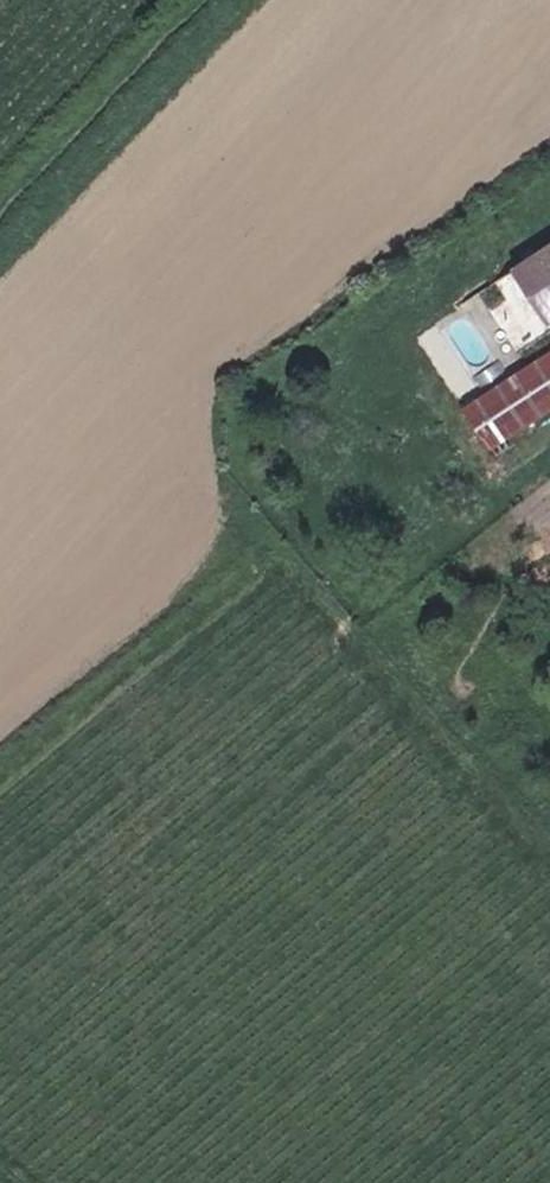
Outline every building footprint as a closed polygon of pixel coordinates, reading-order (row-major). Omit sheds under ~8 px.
[(517,265),(549,314),(549,243),(517,265)] [(472,408),(500,454),(513,446),(508,438),(549,412),(549,360),(472,408)]
